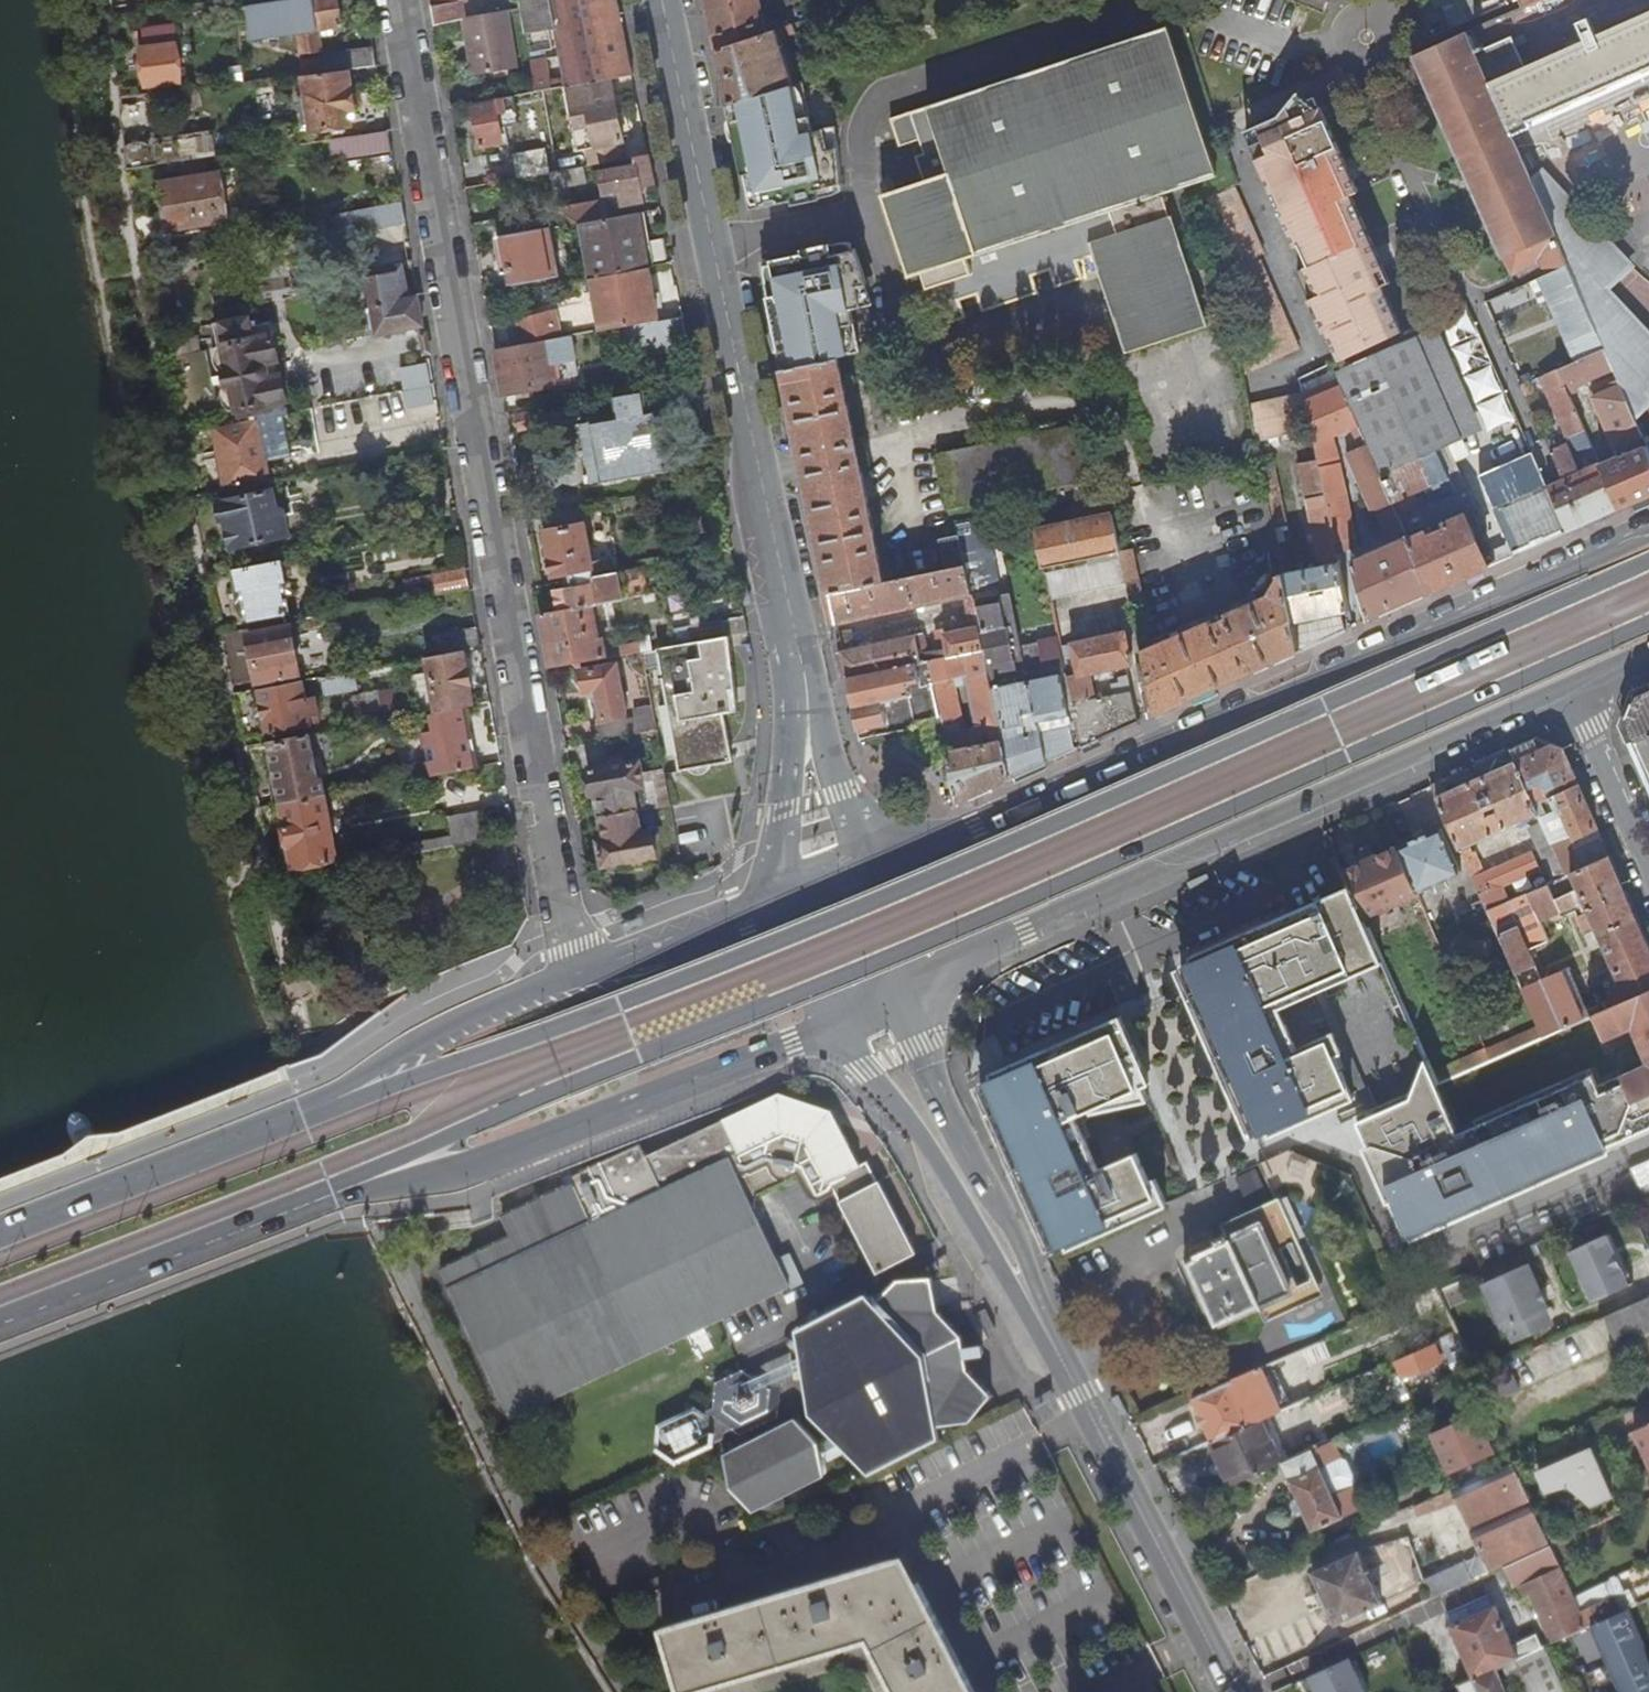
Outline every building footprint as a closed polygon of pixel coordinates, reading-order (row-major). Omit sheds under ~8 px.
[(253,29),(292,24),(294,31),(300,30),(304,50),(331,46),(328,26),(344,24),(340,0),(275,0),(248,4),(249,8),(250,8),(253,29)] [(437,21),(463,17),(465,16),(462,1),(467,0),(433,0),(437,21)] [(528,34),(558,28),(568,78),(551,81),(552,89),(569,86),(612,78),(633,75),(617,0),(562,0),(522,7),(528,34)] [(719,48),(768,32),(762,0),(709,0),(719,48)] [(1447,12),(1454,27),(1479,16),(1472,1),(1447,12)] [(463,17),(474,74),(518,67),(508,9),(465,16),(463,17)] [(1524,68),(1510,37),(1475,52),(1466,33),(1429,49),(1415,55),(1513,277),(1541,264),(1546,276),(1557,272),(1569,266),(1534,186),(1513,137),(1648,75),(1648,11),(1524,68)] [(719,48),(730,103),(771,90),(794,82),(795,81),(781,40),(824,24),(821,14),(768,32),(719,48)] [(143,47),(148,84),(182,80),(175,25),(144,29),(147,47),(143,47)] [(906,251),(913,274),(928,270),(933,286),(938,285),(944,303),(939,305),(945,325),(969,317),(963,301),(981,295),(986,311),(1042,295),(1037,278),(1054,273),(1059,289),(1085,282),(1081,265),(1097,260),(1110,299),(1128,357),(1208,328),(1193,282),(1166,194),(1219,176),(1173,28),(1024,76),(897,117),(906,144),(924,138),(926,143),(929,153),(922,155),(929,179),(888,193),(906,251)] [(138,30),(141,48),(143,47),(147,47),(144,29),(138,30)] [(328,52),(324,60),(305,62),(306,74),(349,69),(378,65),(375,46),(328,52)] [(533,61),(539,91),(543,91),(552,89),(551,81),(547,58),(533,61)] [(309,94),(314,128),(351,123),(348,109),(355,107),(349,69),(306,74),(309,94)] [(569,86),(576,122),(591,119),(592,125),(596,148),(625,142),(612,78),(569,86)] [(803,78),(795,81),(794,82),(771,90),(730,103),(752,207),(795,198),(795,202),(823,196),(821,187),(843,183),(839,139),(841,135),(843,129),(844,123),(844,117),(843,110),(840,103),(838,99),(833,93),(826,87),(820,84),(812,81),(804,81),(803,78)] [(300,96),(304,129),(314,128),(309,94),(300,96)] [(475,103),(482,146),(505,142),(501,121),(519,118),(515,96),(475,103)] [(1313,105),(1262,128),(1268,141),(1263,144),(1271,163),(1263,166),(1298,247),(1303,245),(1312,267),(1299,272),(1325,332),(1329,331),(1333,329),(1346,359),(1403,331),(1382,283),(1389,280),(1383,265),(1363,274),(1359,263),(1378,254),(1351,192),(1342,172),(1329,177),(1325,166),(1345,157),(1322,104),(1318,106),(1313,105)] [(576,122),(577,128),(592,125),(591,119),(576,122)] [(1249,133),(1263,166),(1271,163),(1263,144),(1268,141),(1262,128),(1249,133)] [(330,140),(333,163),(393,154),(389,131),(330,140)] [(156,141),(159,164),(160,163),(185,160),(189,159),(185,138),(156,141)] [(147,140),(132,142),(127,145),(129,168),(154,164),(151,141),(147,140)] [(518,154),(522,177),(551,172),(547,149),(518,154)] [(557,154),(560,168),(584,164),(587,163),(585,149),(557,154)] [(603,173),(608,201),(562,210),(565,227),(568,226),(585,223),(628,215),(626,204),(644,201),(642,188),(655,185),(649,155),(636,157),(637,166),(603,173)] [(185,160),(186,166),(206,162),(205,157),(189,159),(185,160)] [(1342,172),(1351,192),(1359,188),(1345,157),(1325,166),(1329,177),(1342,172)] [(160,163),(167,200),(168,208),(172,230),(229,219),(221,176),(220,171),(208,172),(206,162),(186,166),(185,160),(160,163)] [(552,172),(554,182),(565,181),(566,187),(587,183),(584,166),(558,171),(552,172)] [(221,176),(229,219),(245,216),(236,173),(221,176)] [(1606,347),(1615,368),(1621,379),(1623,385),(1636,415),(1648,405),(1648,334),(1608,291),(1620,280),(1632,268),(1544,176),(1534,186),(1569,266),(1606,347)] [(1210,200),(1240,267),(1234,270),(1235,273),(1264,267),(1260,258),(1266,255),(1236,188),(1210,200)] [(361,209),(364,228),(405,221),(402,201),(361,209)] [(585,223),(595,277),(649,267),(639,213),(628,215),(585,223)] [(474,226),(477,243),(500,239),(505,238),(502,221),(474,226)] [(500,239),(506,274),(517,272),(519,284),(560,276),(550,229),(505,238),(500,239)] [(805,252),(763,261),(765,269),(767,280),(783,357),(785,367),(839,356),(862,351),(854,308),(865,306),(859,286),(868,284),(857,247),(834,252),(833,247),(832,242),(804,248),(805,252)] [(1359,263),(1363,274),(1383,265),(1378,254),(1359,263)] [(367,276),(378,333),(424,324),(419,296),(410,298),(403,264),(383,268),(384,273),(367,276)] [(1551,278),(1586,356),(1606,347),(1569,266),(1557,272),(1559,275),(1551,278)] [(594,277),(603,331),(639,324),(660,320),(649,267),(595,277),(594,277)] [(1262,336),(1238,347),(1244,376),(1301,351),(1264,267),(1235,273),(1262,336)] [(558,310),(552,311),(557,339),(564,338),(558,310)] [(518,318),(523,346),(548,341),(557,339),(552,311),(518,318)] [(639,324),(645,354),(690,346),(683,316),(660,320),(639,324)] [(217,366),(218,368),(219,370),(221,371),(225,374),(227,385),(224,390),(223,392),(223,398),(223,401),(225,407),(228,411),(230,412),(264,405),(265,412),(273,410),(272,403),(286,401),(270,324),(259,326),(258,321),(251,322),(250,317),(215,324),(219,346),(216,352),(215,356),(215,361),(217,366)] [(1437,328),(1416,336),(1462,439),(1482,430),(1437,328)] [(1329,331),(1341,361),(1346,359),(1333,329),(1329,331)] [(1342,387),(1359,426),(1365,439),(1406,531),(1413,528),(1406,512),(1420,505),(1416,494),(1433,486),(1441,503),(1428,509),(1439,534),(1429,538),(1427,534),(1409,541),(1432,592),(1490,567),(1457,496),(1468,491),(1454,460),(1448,446),(1462,439),(1416,336),(1335,370),(1342,387)] [(495,351),(503,395),(556,385),(548,341),(523,346),(495,351)] [(872,349),(874,361),(887,358),(885,346),(872,349)] [(1559,368),(1571,394),(1576,391),(1571,380),(1585,374),(1588,380),(1615,368),(1606,347),(1586,356),(1565,366),(1559,368)] [(1558,350),(1523,366),(1530,382),(1541,377),(1559,368),(1565,366),(1558,350)] [(785,367),(832,593),(886,581),(839,356),(785,367)] [(1541,377),(1569,437),(1580,432),(1595,465),(1581,471),(1569,444),(1552,452),(1563,478),(1553,483),(1549,485),(1569,531),(1575,529),(1621,508),(1602,464),(1571,394),(1559,368),(1541,377)] [(1571,380),(1576,391),(1590,385),(1588,380),(1585,374),(1571,380)] [(1596,386),(1597,390),(1593,392),(1595,397),(1623,385),(1621,379),(1606,386),(1604,382),(1596,386)] [(687,382),(616,395),(619,408),(661,400),(662,406),(690,400),(687,382)] [(1522,385),(1527,395),(1534,392),(1530,382),(1522,385)] [(405,390),(409,408),(438,402),(435,384),(405,390)] [(1621,508),(1648,496),(1648,443),(1636,415),(1623,385),(1595,397),(1621,455),(1602,464),(1621,508)] [(1342,387),(1306,402),(1313,432),(1315,445),(1359,426),(1342,387)] [(604,398),(606,410),(619,408),(616,395),(604,398)] [(1305,396),(1250,408),(1258,444),(1313,432),(1306,402),(1305,396)] [(518,413),(521,431),(557,425),(554,407),(518,413)] [(592,422),(603,481),(658,470),(646,413),(592,422)] [(285,415),(259,420),(266,457),(293,451),(285,415)] [(217,427),(229,488),(271,480),(266,457),(259,420),(217,427)] [(942,453),(953,507),(1030,491),(1033,506),(1058,501),(1074,498),(1096,493),(1082,425),(942,453)] [(1361,449),(1347,456),(1373,513),(1378,511),(1387,532),(1388,531),(1393,544),(1353,562),(1370,620),(1432,592),(1409,541),(1407,538),(1409,537),(1406,531),(1365,439),(1358,443),(1361,449)] [(1462,439),(1448,446),(1454,460),(1468,453),(1462,439)] [(1485,483),(1517,555),(1569,531),(1549,485),(1534,452),(1498,468),(1501,476),(1485,483)] [(1319,461),(1329,507),(1336,542),(1355,539),(1339,457),(1319,461)] [(1498,468),(1475,478),(1511,557),(1517,555),(1485,483),(1501,476),(1498,468)] [(224,500),(224,503),(222,504),(225,519),(227,519),(233,545),(290,533),(286,515),(294,512),(288,486),(224,500)] [(1267,488),(1275,527),(1286,524),(1277,486),(1267,488)] [(1058,501),(1033,506),(1052,599),(1128,583),(1109,490),(1096,493),(1074,498),(1078,519),(1063,523),(1058,501)] [(554,513),(556,527),(585,522),(582,507),(554,513)] [(1309,512),(1318,549),(1337,545),(1336,542),(1329,507),(1309,512)] [(548,532),(556,575),(570,573),(571,580),(602,575),(601,569),(595,570),(586,525),(548,532)] [(1277,536),(1283,566),(1293,564),(1287,533),(1277,536)] [(942,538),(948,568),(967,564),(961,535),(942,538)] [(237,569),(248,621),(290,613),(281,560),(237,569)] [(1285,574),(1300,650),(1346,630),(1342,613),(1351,612),(1340,562),(1285,574)] [(832,593),(839,624),(966,596),(973,628),(946,634),(944,628),(936,630),(941,652),(942,658),(985,649),(976,605),(967,564),(948,568),(886,581),(832,593)] [(571,580),(573,588),(559,591),(562,611),(592,606),(648,596),(643,567),(602,575),(571,580)] [(434,574),(438,592),(470,586),(467,568),(434,574)] [(1284,572),(1271,594),(1226,615),(1228,618),(1214,624),(1212,620),(1142,651),(1155,714),(1300,650),(1285,574),(1284,572)] [(1131,600),(1128,583),(1052,599),(1056,617),(1131,600)] [(976,605),(985,649),(1012,777),(1047,761),(1041,731),(1041,730),(1030,732),(1025,721),(1024,713),(1037,711),(1030,680),(1022,682),(1009,625),(1008,625),(1003,600),(976,605)] [(305,607),(307,617),(326,614),(324,603),(305,607)] [(542,614),(552,669),(642,652),(641,644),(605,650),(603,638),(598,639),(592,606),(562,611),(542,614)] [(307,617),(308,622),(313,626),(328,622),(326,614),(307,617)] [(690,628),(693,643),(726,637),(723,622),(690,628)] [(250,634),(259,680),(262,680),(296,673),(299,672),(290,627),(250,634)] [(435,635),(439,654),(463,650),(481,647),(477,627),(435,635)] [(1062,645),(1083,746),(1140,721),(1133,691),(1095,699),(1092,687),(1090,685),(1088,675),(1128,667),(1130,666),(1123,631),(1072,641),(1073,644),(1062,645)] [(925,633),(844,650),(850,677),(922,662),(921,656),(920,651),(929,649),(925,633)] [(693,643),(642,652),(646,670),(659,667),(666,705),(658,707),(668,755),(675,754),(679,771),(689,770),(693,774),(698,775),(702,775),(705,774),(709,771),(711,766),(733,762),(725,714),(739,712),(731,636),(726,637),(693,643)] [(930,660),(942,716),(943,722),(954,720),(946,679),(969,675),(973,674),(984,727),(979,728),(946,735),(960,801),(974,794),(1012,777),(985,649),(942,658),(930,660)] [(427,657),(429,669),(466,662),(463,650),(439,654),(427,657)] [(921,656),(922,662),(930,660),(942,658),(941,652),(921,656)] [(850,677),(862,738),(922,726),(922,720),(942,716),(930,660),(922,662),(850,677)] [(474,705),(466,662),(429,669),(429,671),(409,675),(411,683),(414,683),(419,709),(420,714),(430,712),(436,711),(464,706),(474,705)] [(596,689),(602,719),(627,714),(618,664),(583,670),(587,690),(596,689)] [(296,673),(262,680),(263,687),(298,681),(296,673)] [(969,675),(979,728),(984,727),(973,674),(969,675)] [(1030,680),(1037,711),(1039,722),(1070,715),(1070,712),(1062,674),(1030,680)] [(260,688),(269,731),(311,723),(310,717),(320,714),(316,696),(306,698),(302,680),(298,681),(263,687),(260,688)] [(394,689),(379,692),(385,721),(420,714),(419,709),(398,712),(394,689)] [(1625,723),(1648,777),(1648,689),(1636,695),(1625,723)] [(379,692),(361,695),(366,725),(385,721),(379,692)] [(424,732),(433,775),(477,767),(464,706),(436,711),(430,712),(433,731),(424,732)] [(637,711),(638,720),(600,727),(602,740),(657,730),(653,708),(637,711)] [(1039,722),(1041,730),(1041,731),(1071,726),(1070,715),(1039,722)] [(1041,731),(1047,761),(1077,748),(1071,726),(1041,731)] [(271,742),(280,787),(282,787),(285,802),(326,795),(323,779),(319,779),(311,735),(271,742)] [(1512,750),(1533,798),(1540,795),(1536,786),(1543,783),(1546,791),(1575,777),(1563,749),(1536,739),(1512,750)] [(1434,784),(1489,910),(1510,901),(1504,887),(1541,869),(1533,852),(1490,871),(1479,846),(1474,842),(1540,814),(1533,798),(1512,750),(1478,765),(1484,777),(1449,792),(1443,780),(1434,784)] [(645,787),(650,810),(672,806),(665,772),(643,776),(641,763),(589,773),(594,797),(598,796),(602,818),(639,812),(635,790),(645,787)] [(1546,791),(1555,810),(1563,816),(1571,834),(1561,839),(1557,830),(1562,827),(1557,816),(1543,822),(1567,876),(1610,857),(1603,841),(1579,852),(1576,845),(1581,842),(1579,837),(1597,828),(1575,777),(1546,791)] [(635,790),(639,812),(650,810),(645,787),(635,790)] [(283,803),(296,865),(339,858),(326,795),(285,802),(283,803)] [(639,812),(643,833),(654,831),(676,828),(672,806),(650,810),(639,812)] [(602,841),(606,866),(658,856),(654,831),(643,833),(639,812),(602,818),(606,840),(602,841)] [(448,819),(452,837),(396,848),(398,858),(487,842),(482,813),(448,819)] [(1533,827),(1556,881),(1567,876),(1543,822),(1533,827)] [(1399,848),(1418,893),(1464,873),(1444,828),(1399,848)] [(1354,891),(1366,916),(1368,915),(1370,919),(1387,911),(1386,907),(1403,900),(1405,904),(1420,897),(1418,893),(1399,848),(1346,871),(1354,891)] [(1510,901),(1489,910),(1545,1038),(1591,1017),(1569,969),(1543,980),(1530,950),(1551,941),(1542,921),(1585,902),(1598,931),(1592,933),(1596,942),(1601,940),(1629,1000),(1648,991),(1648,945),(1610,857),(1567,876),(1556,881),(1510,901)] [(1293,918),(1380,1111),(1439,1085),(1433,1073),(1366,916),(1354,891),(1293,918)] [(1229,1057),(1263,1134),(1272,1130),(1360,1091),(1362,1095),(1365,1103),(1355,1108),(1360,1120),(1364,1119),(1380,1111),(1293,918),(1188,964),(1229,1057)] [(1184,966),(1225,1059),(1229,1057),(1188,964),(1184,966)] [(1400,1201),(1648,1090),(1648,991),(1629,1000),(1593,1016),(1604,1040),(1632,1027),(1648,1062),(1587,1090),(1581,1078),(1460,1132),(1439,1085),(1380,1111),(1364,1119),(1400,1201)] [(1108,1029),(1140,1097),(1165,1086),(1133,1018),(1118,1025),(1108,1029)] [(1108,1029),(998,1078),(1029,1146),(1096,1116),(1093,1110),(1110,1102),(1111,1106),(1130,1101),(1140,1097),(1108,1029)] [(1487,1049),(1433,1073),(1439,1085),(1492,1062),(1487,1049)] [(1225,1059),(1259,1136),(1263,1134),(1229,1057),(1225,1059)] [(1165,1086),(1140,1097),(1130,1101),(1167,1092),(1165,1086)] [(766,1188),(800,1171),(807,1185),(811,1191),(814,1194),(817,1195),(820,1196),(823,1196),(836,1189),(879,1271),(918,1250),(881,1178),(878,1179),(854,1132),(847,1135),(834,1110),(782,1090),(726,1117),(728,1121),(720,1125),(718,1122),(647,1154),(642,1142),(572,1173),(575,1179),(583,1199),(576,1202),(567,1182),(508,1209),(510,1214),(505,1217),(512,1232),(501,1237),(443,1265),(450,1281),(513,1413),(792,1280),(757,1205),(759,1197),(759,1194),(760,1192),(762,1191),(766,1188)] [(1400,1201),(1413,1230),(1642,1128),(1639,1120),(1648,1116),(1648,1090),(1400,1201)] [(1360,1091),(1272,1130),(1274,1135),(1362,1095),(1360,1091)] [(1096,1116),(1029,1146),(1063,1223),(1077,1217),(1086,1236),(1088,1241),(1186,1197),(1174,1172),(1168,1174),(1159,1178),(1151,1160),(1131,1168),(1126,1159),(1117,1163),(1096,1116)] [(1360,1120),(1410,1232),(1413,1230),(1400,1201),(1364,1119),(1360,1120)] [(1155,1146),(1126,1159),(1131,1168),(1151,1160),(1159,1178),(1168,1174),(1155,1146)] [(1645,1199),(1648,1198),(1648,1165),(1633,1172),(1645,1199)] [(567,1182),(576,1202),(583,1199),(575,1179),(567,1182)] [(1281,1200),(1226,1225),(1231,1238),(1188,1258),(1219,1327),(1262,1307),(1268,1321),(1299,1307),(1275,1253),(1282,1250),(1297,1243),(1300,1242),(1281,1200)] [(1063,1223),(1072,1243),(1086,1236),(1077,1217),(1063,1223)] [(1572,1253),(1595,1302),(1630,1287),(1619,1262),(1608,1237),(1572,1253)] [(1275,1253),(1299,1307),(1324,1296),(1300,1242),(1297,1243),(1314,1282),(1300,1288),(1282,1250),(1275,1253)] [(1619,1262),(1630,1287),(1635,1284),(1624,1260),(1619,1262)] [(1485,1285),(1504,1328),(1507,1327),(1515,1343),(1549,1328),(1542,1313),(1550,1309),(1530,1265),(1485,1285)] [(831,1309),(807,1337),(816,1401),(962,1332),(940,1307),(933,1274),(897,1276),(870,1300),(831,1309)] [(1607,1318),(1620,1346),(1648,1333),(1648,1299),(1607,1318)] [(1454,1322),(1424,1336),(1428,1344),(1428,1345),(1434,1342),(1441,1339),(1458,1332),(1454,1322)] [(727,1453),(732,1486),(733,1488),(755,1513),(827,1476),(826,1465),(853,1445),(867,1457),(938,1423),(937,1419),(994,1393),(970,1367),(970,1366),(965,1335),(964,1334),(962,1332),(816,1401),(817,1408),(837,1428),(823,1439),(799,1415),(727,1453)] [(1441,1339),(1459,1379),(1476,1371),(1458,1332),(1441,1339)] [(1428,1344),(1395,1359),(1404,1378),(1446,1359),(1441,1345),(1436,1347),(1434,1342),(1428,1345),(1428,1344)] [(699,1409),(662,1428),(660,1451),(679,1462),(726,1438),(725,1428),(732,1425),(742,1436),(759,1428),(760,1427),(780,1417),(781,1388),(769,1389),(743,1369),(720,1380),(716,1407),(705,1412),(699,1409)] [(1197,1397),(1216,1440),(1217,1439),(1254,1423),(1234,1380),(1197,1397)] [(1453,1473),(1495,1453),(1477,1413),(1435,1433),(1453,1473)] [(1254,1423),(1217,1439),(1229,1467),(1224,1469),(1232,1486),(1282,1463),(1262,1419),(1254,1423)] [(1637,1431),(1648,1459),(1648,1425),(1637,1431)] [(1284,1463),(1300,1498),(1292,1502),(1299,1518),(1307,1514),(1315,1531),(1366,1508),(1356,1486),(1358,1480),(1350,1461),(1344,1458),(1335,1439),(1284,1463)] [(1541,1471),(1549,1491),(1556,1490),(1573,1487),(1592,1502),(1595,1504),(1614,1496),(1593,1448),(1541,1471)] [(1516,1463),(1416,1507),(1421,1518),(1461,1505),(1468,1520),(1453,1527),(1471,1565),(1429,1584),(1435,1598),(1505,1566),(1552,1544),(1540,1518),(1516,1463)] [(1573,1487),(1556,1490),(1575,1506),(1592,1502),(1573,1487)] [(1555,1512),(1540,1518),(1552,1544),(1566,1538),(1555,1512)] [(1450,1613),(1454,1625),(1453,1625),(1476,1678),(1497,1668),(1549,1645),(1589,1627),(1576,1597),(1552,1544),(1505,1566),(1515,1589),(1521,1586),(1527,1598),(1532,1596),(1551,1637),(1541,1641),(1538,1634),(1514,1644),(1497,1606),(1495,1606),(1491,1596),(1450,1613)] [(1317,1571),(1340,1623),(1386,1602),(1362,1551),(1317,1571)] [(668,1628),(687,1691),(694,1691),(860,1642),(863,1641),(865,1641),(867,1641),(869,1642),(871,1643),(874,1644),(876,1646),(878,1649),(901,1691),(979,1691),(909,1556),(668,1628)] [(1606,1584),(1613,1599),(1626,1592),(1619,1578),(1606,1584)] [(1576,1597),(1589,1627),(1592,1625),(1620,1613),(1613,1599),(1606,1584),(1576,1597)] [(1592,1625),(1622,1691),(1648,1691),(1648,1651),(1631,1609),(1620,1613),(1592,1625)] [(1497,1668),(1508,1691),(1569,1691),(1549,1645),(1497,1668)] [(1319,1691),(1373,1691),(1355,1652),(1310,1673),(1319,1691)] [(1497,1668),(1476,1678),(1459,1685),(1462,1691),(1508,1691),(1497,1668)]
